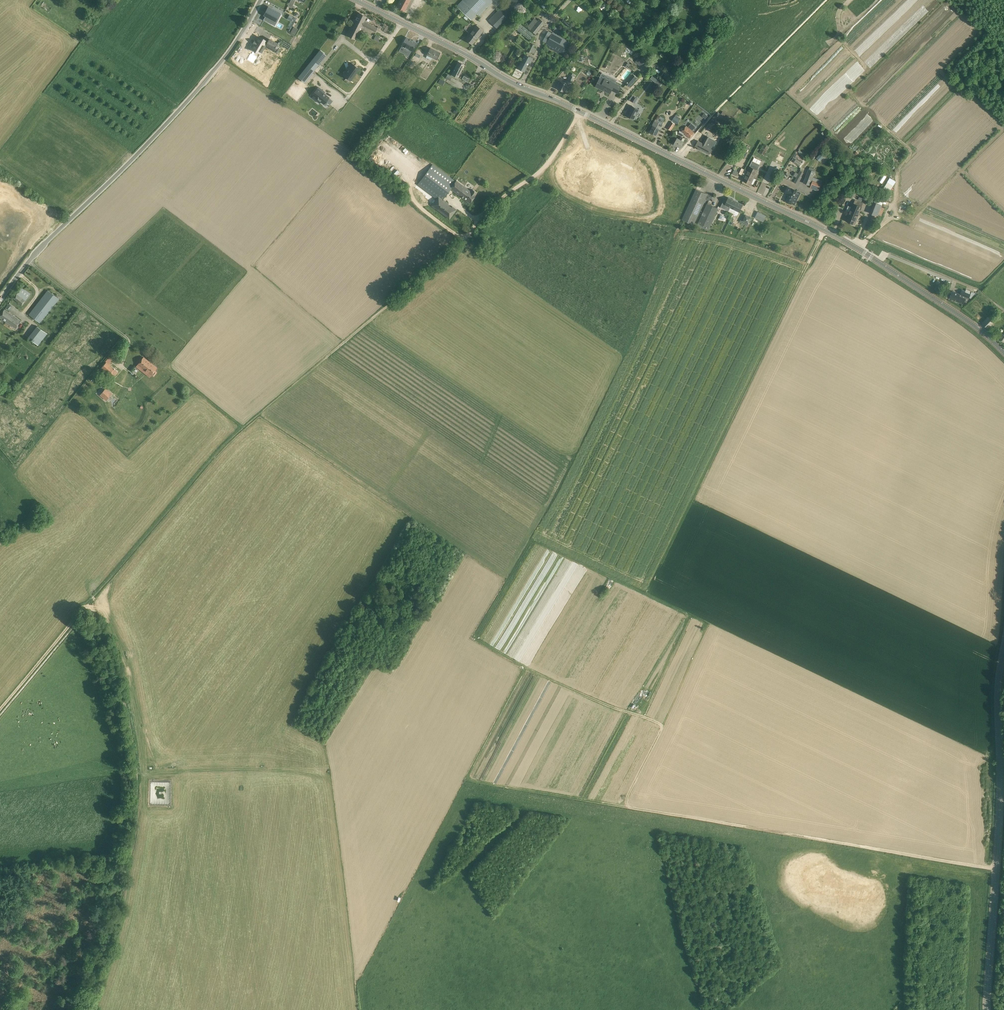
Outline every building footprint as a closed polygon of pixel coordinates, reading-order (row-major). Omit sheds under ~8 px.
[(397,7),(404,11),(410,0),(401,0),(397,7)] [(456,6),(471,20),(477,14),(479,16),(494,0),(462,0),(456,6)] [(488,20),(498,30),(527,0),(508,0),(504,4),(499,9),(488,20)] [(265,16),(263,20),(271,24),(274,20),(275,21),(278,16),(279,17),(281,14),(282,13),(270,7),(269,7),(269,6),(268,7),(267,9),(264,15),(265,16)] [(363,23),(362,26),(375,32),(377,28),(364,21),(366,16),(359,12),(355,20),(363,23)] [(362,25),(362,26),(363,23),(355,20),(354,19),(353,19),(351,22),(352,22),(346,35),(355,39),(362,25)] [(534,19),(527,27),(531,29),(530,30),(535,34),(541,26),(544,23),(540,19),(537,21),(536,20),(534,19)] [(534,35),(520,23),(516,29),(530,40),(534,35)] [(478,38),(483,31),(476,25),(466,39),(472,44),(477,38),(478,38)] [(553,32),(547,43),(562,52),(565,54),(567,50),(564,48),(569,41),(553,32)] [(255,44),(253,48),(262,54),(262,53),(264,54),(266,49),(274,53),(277,49),(274,47),(275,44),(266,39),(265,40),(259,37),(257,41),(256,41),(255,44)] [(402,45),(412,50),(416,42),(406,37),(402,45)] [(437,59),(440,52),(430,48),(427,55),(437,59)] [(320,50),(298,77),(304,82),(326,55),(320,50)] [(523,58),(517,68),(524,71),(529,62),(530,63),(532,58),(525,54),(524,55),(523,58)] [(644,62),(639,57),(635,62),(641,66),(644,62)] [(458,61),(451,74),(458,77),(464,64),(458,61)] [(351,80),(359,68),(358,69),(351,63),(351,62),(343,75),(343,74),(351,80),(350,80),(351,80)] [(570,75),(567,81),(571,83),(574,77),(575,75),(572,73),(571,75),(570,75)] [(633,73),(625,83),(629,87),(637,77),(633,73)] [(600,78),(596,87),(610,94),(612,90),(618,93),(619,90),(621,86),(611,81),(612,78),(607,76),(605,80),(600,78)] [(651,90),(648,87),(652,83),(647,80),(638,91),(645,97),(651,90)] [(567,84),(561,81),(557,89),(563,92),(564,89),(568,91),(570,87),(567,85),(567,84)] [(330,98),(320,88),(313,95),(324,104),(330,98)] [(429,94),(425,101),(429,104),(433,97),(429,94)] [(629,108),(626,115),(634,119),(639,110),(635,107),(632,106),(630,108),(629,108)] [(727,125),(730,120),(718,112),(714,117),(727,125)] [(676,115),(672,120),(677,123),(681,118),(676,115)] [(651,132),(650,133),(653,135),(654,134),(656,135),(659,129),(661,129),(663,125),(655,120),(652,125),(653,126),(650,132),(651,132)] [(671,131),(675,124),(671,121),(667,128),(671,131)] [(684,134),(689,138),(695,133),(686,126),(681,131),(682,132),(684,134)] [(679,139),(677,138),(674,144),(681,147),(684,142),(685,138),(681,136),(679,139)] [(698,141),(695,146),(706,152),(709,153),(710,154),(717,141),(707,136),(703,143),(699,141),(698,141)] [(764,144),(759,152),(764,155),(769,147),(764,144)] [(741,148),(737,155),(744,158),(750,149),(743,145),(741,148)] [(893,173),(896,168),(881,157),(882,156),(871,148),(867,153),(893,173)] [(822,153),(817,158),(820,161),(825,156),(822,153)] [(752,162),(748,171),(751,172),(749,175),(754,177),(760,165),(752,161),(752,162)] [(433,164),(417,185),(436,199),(431,206),(449,219),(457,209),(452,206),(452,207),(448,204),(448,203),(443,199),(451,189),(470,203),(476,195),(475,194),(476,192),(472,189),(470,191),(456,180),(456,181),(433,164)] [(855,164),(853,168),(860,173),(863,169),(855,164)] [(745,169),(742,175),(745,176),(743,180),(751,184),(754,177),(749,175),(751,172),(748,171),(745,169)] [(815,171),(808,169),(803,183),(810,185),(815,171)] [(793,175),(797,177),(794,182),(798,184),(801,178),(800,178),(803,173),(800,171),(799,173),(798,174),(795,172),(793,175)] [(889,177),(883,188),(889,191),(895,181),(889,177)] [(821,184),(813,181),(810,188),(819,191),(821,184)] [(788,186),(785,193),(789,194),(786,201),(792,204),(792,203),(794,204),(797,198),(797,199),(801,192),(788,186)] [(696,189),(682,220),(694,225),(706,199),(709,200),(711,197),(707,195),(708,194),(696,189)] [(724,200),(721,207),(729,211),(730,207),(739,212),(743,205),(728,197),(727,201),(724,200)] [(874,202),(870,213),(873,214),(871,219),(876,221),(882,205),(874,202)] [(852,206),(849,214),(858,218),(862,207),(852,203),(851,206),(852,206)] [(707,204),(698,224),(709,229),(719,209),(707,204)] [(758,211),(755,217),(764,221),(766,216),(758,211)] [(743,214),(739,222),(747,226),(751,218),(743,214)] [(855,224),(858,218),(849,214),(846,221),(855,224)] [(22,287),(13,298),(22,304),(31,294),(22,287)] [(48,290),(29,314),(40,323),(59,299),(48,290)] [(949,298),(963,304),(964,302),(967,303),(969,298),(971,294),(965,292),(965,291),(962,290),(960,294),(952,291),(949,298)] [(0,315),(0,317),(16,328),(21,320),(4,309),(0,315)] [(993,322),(988,317),(983,323),(988,328),(993,322)] [(37,327),(28,338),(38,346),(47,334),(37,327)] [(138,364),(138,365),(139,366),(138,367),(143,372),(151,363),(148,361),(144,357),(138,364)] [(106,362),(101,369),(108,375),(106,378),(109,380),(111,378),(112,379),(118,372),(109,364),(107,362),(106,362)] [(151,363),(143,372),(145,373),(147,371),(151,375),(152,374),(154,376),(157,372),(155,370),(157,368),(151,363)] [(101,394),(100,395),(106,400),(110,395),(112,393),(106,388),(104,390),(101,394)] [(683,774),(689,768),(687,767),(689,765),(687,763),(680,771),(683,774)]
